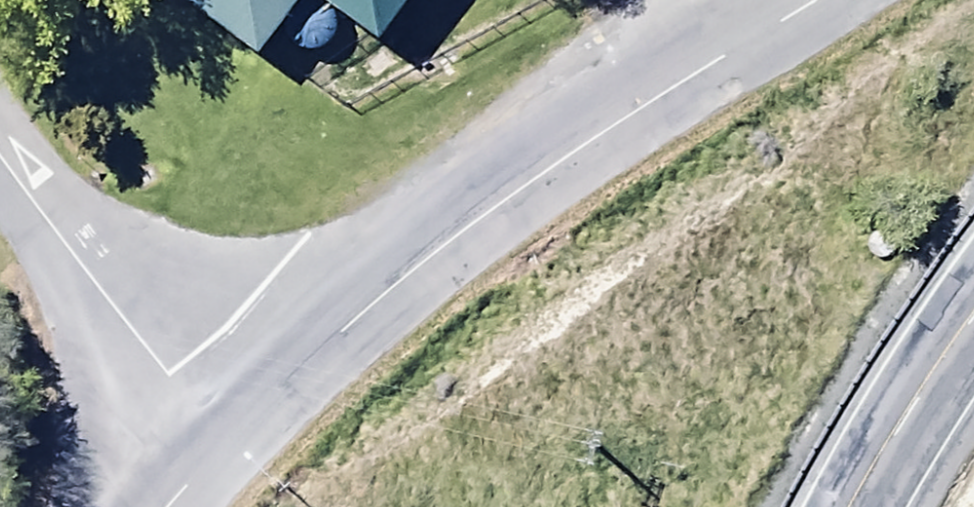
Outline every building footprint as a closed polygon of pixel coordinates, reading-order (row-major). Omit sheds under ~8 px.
[(245,48),(281,0),(181,0),(245,48)]
